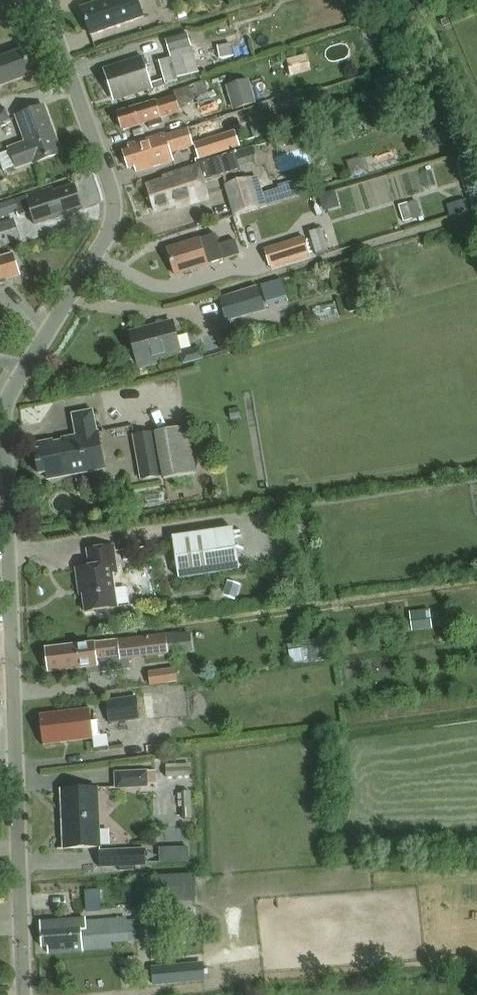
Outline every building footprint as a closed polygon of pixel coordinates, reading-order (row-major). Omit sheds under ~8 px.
[(82,9),(92,36),(144,18),(138,0),(109,0),(82,9)] [(187,35),(166,41),(171,60),(160,63),(167,86),(178,82),(178,80),(198,74),(187,35)] [(231,44),(217,46),(220,59),(234,57),(231,44)] [(0,60),(0,89),(34,76),(25,51),(0,60)] [(153,90),(143,59),(105,71),(114,102),(153,90)] [(257,104),(250,80),(229,87),(237,111),(257,104)] [(163,120),(182,114),(176,98),(157,104),(157,102),(119,114),(119,117),(118,120),(120,126),(123,127),(124,131),(148,124),(150,130),(164,125),(163,120)] [(17,170),(63,154),(46,108),(17,118),(26,143),(9,149),(10,153),(0,157),(0,159),(5,172),(16,168),(17,170)] [(10,120),(6,109),(0,111),(0,124),(10,120)] [(301,110),(283,117),(288,130),(306,123),(301,110)] [(256,139),(281,131),(277,117),(262,122),(263,127),(253,131),(256,139)] [(189,130),(166,137),(166,135),(128,146),(130,151),(124,153),(129,170),(135,169),(137,173),(175,162),(173,155),(195,148),(189,130)] [(236,132),(196,144),(201,159),(241,147),(236,132)] [(178,208),(209,199),(205,186),(239,176),(233,156),(198,166),(199,169),(165,179),(166,182),(149,187),(156,212),(177,206),(178,208)] [(420,166),(325,192),(332,216),(426,190),(420,166)] [(227,187),(236,217),(263,209),(254,179),(227,187)] [(0,182),(0,195),(8,192),(4,181),(0,182)] [(304,181),(280,188),(280,191),(283,200),(284,203),(309,195),(304,181)] [(54,189),(16,201),(17,202),(0,208),(0,218),(20,211),(22,217),(31,214),(35,226),(83,210),(76,187),(56,193),(54,189)] [(278,189),(263,193),(266,205),(267,207),(282,202),(282,201),(278,189)] [(423,197),(403,203),(408,220),(429,213),(423,197)] [(466,200),(447,206),(450,216),(469,210),(466,200)] [(20,242),(13,221),(0,225),(0,249),(20,242)] [(323,230),(311,234),(318,257),(330,253),(323,230)] [(220,246),(217,235),(168,251),(176,276),(241,255),(236,241),(220,246)] [(305,239),(265,251),(270,269),(311,257),(305,239)] [(8,284),(7,280),(20,276),(14,257),(13,254),(0,258),(0,287),(8,284)] [(258,288),(221,299),(228,323),(265,312),(258,288)] [(173,323),(131,334),(140,369),(158,365),(157,360),(181,353),(173,323)] [(239,409),(229,410),(230,420),(240,419),(239,409)] [(48,473),(49,480),(106,469),(99,432),(97,432),(93,411),(73,415),(77,436),(40,443),(42,450),(35,451),(40,475),(48,473)] [(165,479),(196,474),(188,426),(156,432),(165,479)] [(154,432),(133,436),(136,451),(157,447),(154,432)] [(91,479),(79,481),(81,493),(93,491),(91,479)] [(237,529),(176,538),(182,581),(244,571),(237,529)] [(118,574),(115,547),(88,551),(91,568),(77,570),(80,588),(83,587),(87,614),(118,609),(113,575),(118,574)] [(229,581),(223,596),(235,601),(241,585),(229,581)] [(430,613),(412,615),(414,632),(432,630),(430,613)] [(177,636),(47,650),(50,674),(86,669),(87,675),(131,670),(130,660),(179,654),(177,636)] [(331,640),(289,646),(291,662),(304,660),(304,663),(334,659),(331,640)] [(176,669),(148,673),(150,687),(173,684),(178,683),(176,669)] [(162,688),(164,714),(181,713),(179,687),(162,688)] [(137,697),(107,701),(110,724),(140,720),(137,697)] [(40,716),(44,747),(94,741),(90,709),(40,716)] [(191,768),(166,770),(166,778),(191,777),(191,768)] [(149,772),(117,773),(118,791),(150,789),(150,786),(158,786),(158,773),(149,773),(149,772)] [(63,791),(65,850),(101,848),(99,790),(63,791)] [(183,793),(183,820),(192,820),(192,793),(183,793)] [(165,860),(194,860),(194,845),(165,845),(165,860)] [(149,868),(148,850),(102,852),(103,870),(149,868)] [(196,901),(194,877),(159,879),(160,903),(196,901)] [(86,920),(40,923),(42,948),(48,948),(49,955),(83,952),(83,951),(113,949),(112,944),(127,943),(126,922),(126,920),(86,923),(86,920)] [(154,986),(205,982),(204,964),(152,968),(154,986)]
